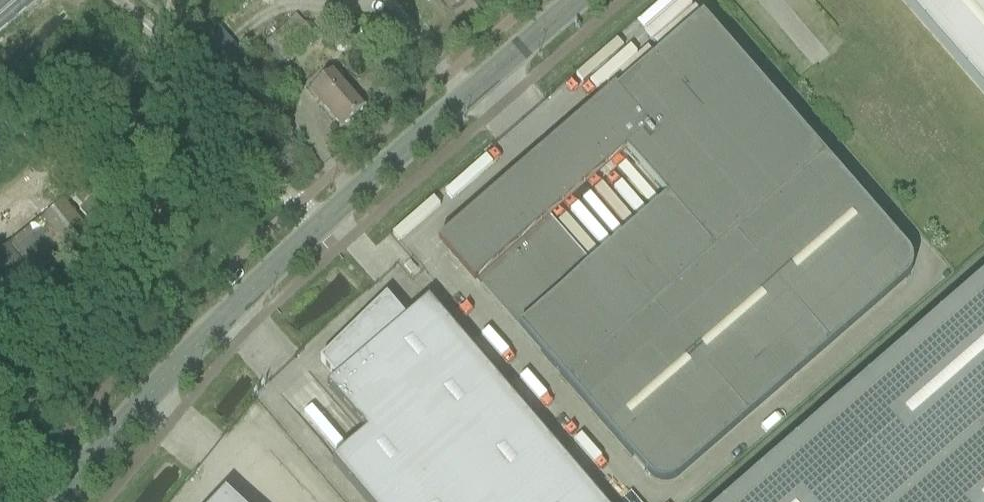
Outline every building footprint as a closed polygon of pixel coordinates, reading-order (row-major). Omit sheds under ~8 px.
[(477,0),(472,4),(478,13),(483,9),(477,0)] [(983,95),(983,0),(901,0),(983,95)] [(261,48),(258,51),(275,70),(283,63),(313,35),(296,17),(271,39),(265,44),(265,45),(261,48)] [(908,254),(906,252),(702,19),(617,93),(615,90),(484,203),(438,244),(474,286),(479,282),(649,478),(651,480),(652,481),(655,483),(657,484),(659,484),(661,485),(663,485),(664,485),(668,485),(670,484),(674,483),(677,481),(678,480),(905,282),(906,281),(907,280),(908,278),(909,277),(910,275),(911,273),(911,272),(912,268),(912,266),(912,264),(912,263),(911,261),(911,259),(910,257),(909,256),(908,254)] [(330,69),(322,75),(306,88),(341,128),(366,107),(334,71),(333,72),(330,69)] [(7,247),(0,252),(0,276),(17,297),(91,238),(72,215),(74,214),(72,211),(70,212),(62,202),(44,217),(61,239),(24,268),(7,247)] [(833,413),(910,501),(983,501),(983,281),(833,413)] [(363,438),(332,464),(364,501),(600,501),(429,301),(406,321),(386,298),(320,362),(336,381),(327,388),(366,435),(363,438)] [(833,413),(730,501),(910,501),(833,413)]
